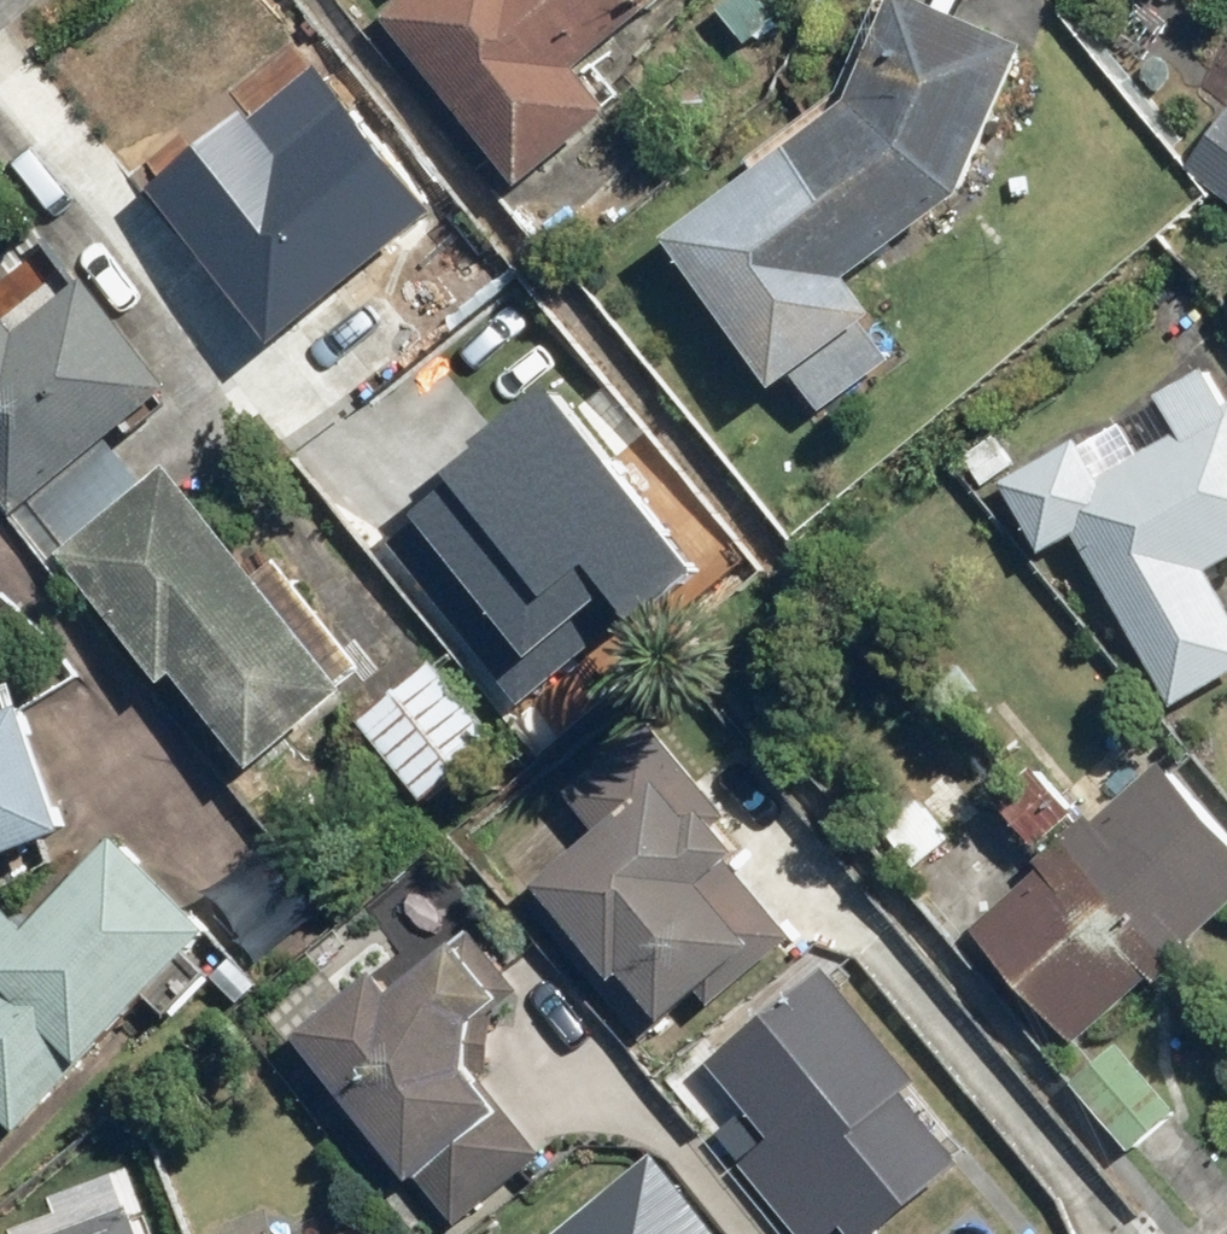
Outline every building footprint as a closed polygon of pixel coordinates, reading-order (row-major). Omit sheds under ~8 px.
[(371,19),(520,189),(611,110),(575,70),(656,0),(393,0),(371,19)] [(896,366),(871,332),(887,320),(860,283),(971,198),(1031,49),(911,0),(900,0),(858,106),(671,246),(810,431),(896,366)] [(709,12),(748,54),(788,18),(771,0),(722,0),(709,12)] [(277,142),(252,111),(145,199),(262,342),(425,208),(332,96),(277,142)] [(1186,175),(1226,204),(1226,117),(1186,175)] [(32,514),(116,443),(180,388),(91,284),(27,339),(7,316),(0,322),(0,508),(16,527),(32,514)] [(1179,710),(1226,682),(1226,580),(1222,572),(1226,570),(1226,375),(1217,358),(1159,392),(1184,434),(1105,480),(1081,439),(1004,483),(1051,563),(1083,544),(1179,710)] [(688,564),(542,388),(441,471),(451,482),(383,537),(519,702),(688,564)] [(151,484),(116,443),(32,514),(67,555),(151,484)] [(165,472),(151,484),(67,555),(60,561),(170,689),(183,678),(262,771),(380,670),(287,561),(260,583),(165,472)] [(433,659),(356,730),(438,817),(514,746),(433,659)] [(75,836),(30,712),(0,723),(0,863),(75,836)] [(539,888),(627,995),(636,987),(670,1028),(726,983),(735,995),(813,930),(686,775),(708,758),(672,715),(573,797),(604,835),(539,888)] [(1089,826),(1039,770),(1001,804),(1051,860),(979,925),(1089,1048),(1226,924),(1226,834),(1162,762),(1089,826)] [(0,921),(0,1121),(22,1142),(223,934),(127,842),(36,936),(9,911),(0,921)] [(473,1069),(482,1024),(519,993),(475,940),(408,995),(387,970),(296,1044),(453,1233),(465,1233),(551,1164),(473,1069)] [(736,1166),(796,1233),(886,1233),(969,1162),(905,1089),(924,1072),(824,958),(704,1064),(768,1138),(736,1166)] [(1123,1042),(1074,1083),(1131,1152),(1181,1111),(1123,1042)] [(668,1154),(572,1233),(734,1233),(668,1154)] [(144,1214),(88,1233),(151,1233),(144,1214)]
